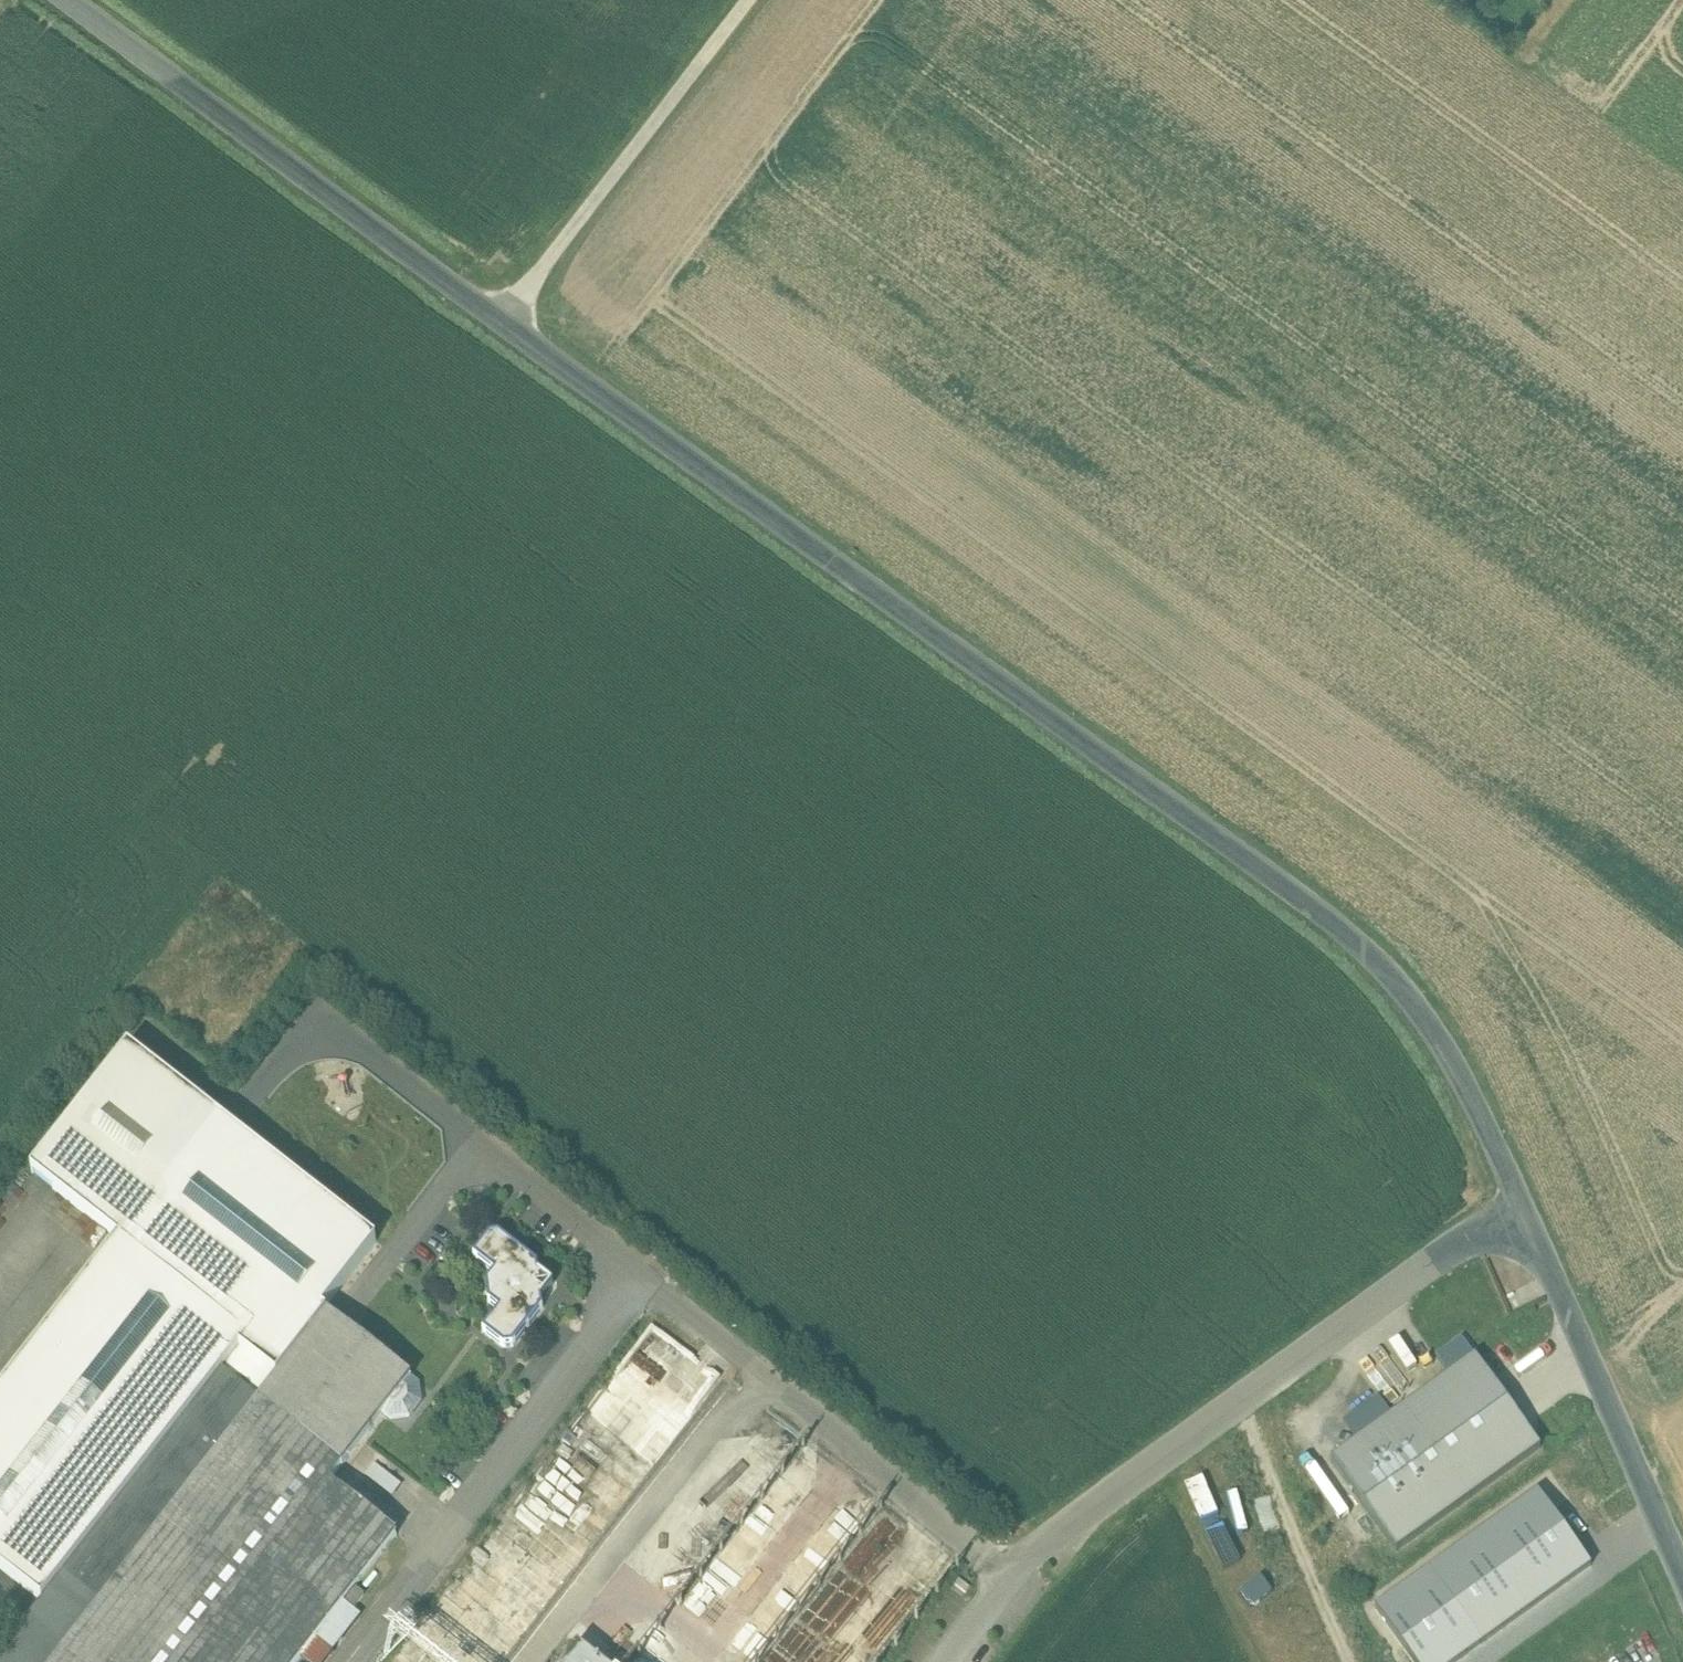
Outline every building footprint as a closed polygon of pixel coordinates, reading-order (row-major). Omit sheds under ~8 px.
[(129,1048),(32,1172),(119,1240),(216,1116),(129,1048)] [(0,1393),(0,1567),(45,1601),(0,1658),(0,1661),(297,1661),(342,1603),(352,1611),(365,1594),(355,1587),(397,1534),(330,1481),(411,1377),(329,1313),(323,1310),(377,1241),(216,1116),(119,1240),(0,1393)] [(538,1264),(500,1234),(490,1235),(474,1256),(495,1272),(487,1283),(489,1302),(500,1310),(483,1331),(504,1347),(513,1346),(543,1307),(542,1299),(554,1284),(539,1273),(538,1264)] [(1438,1357),(1451,1375),(1474,1358),(1461,1340),(1438,1357)] [(1451,1375),(1392,1418),(1359,1441),(1332,1461),(1397,1551),(1541,1447),(1476,1357),(1474,1358),(1451,1375)] [(1346,1423),(1359,1441),(1392,1418),(1378,1399),(1346,1423)] [(1182,1483),(1199,1521),(1216,1513),(1199,1475),(1182,1483)] [(1588,1571),(1540,1494),(1370,1598),(1409,1661),(1440,1661),(1588,1571)] [(1222,1568),(1240,1560),(1223,1523),(1205,1532),(1222,1568)] [(566,1661),(600,1661),(579,1645),(566,1661)]
